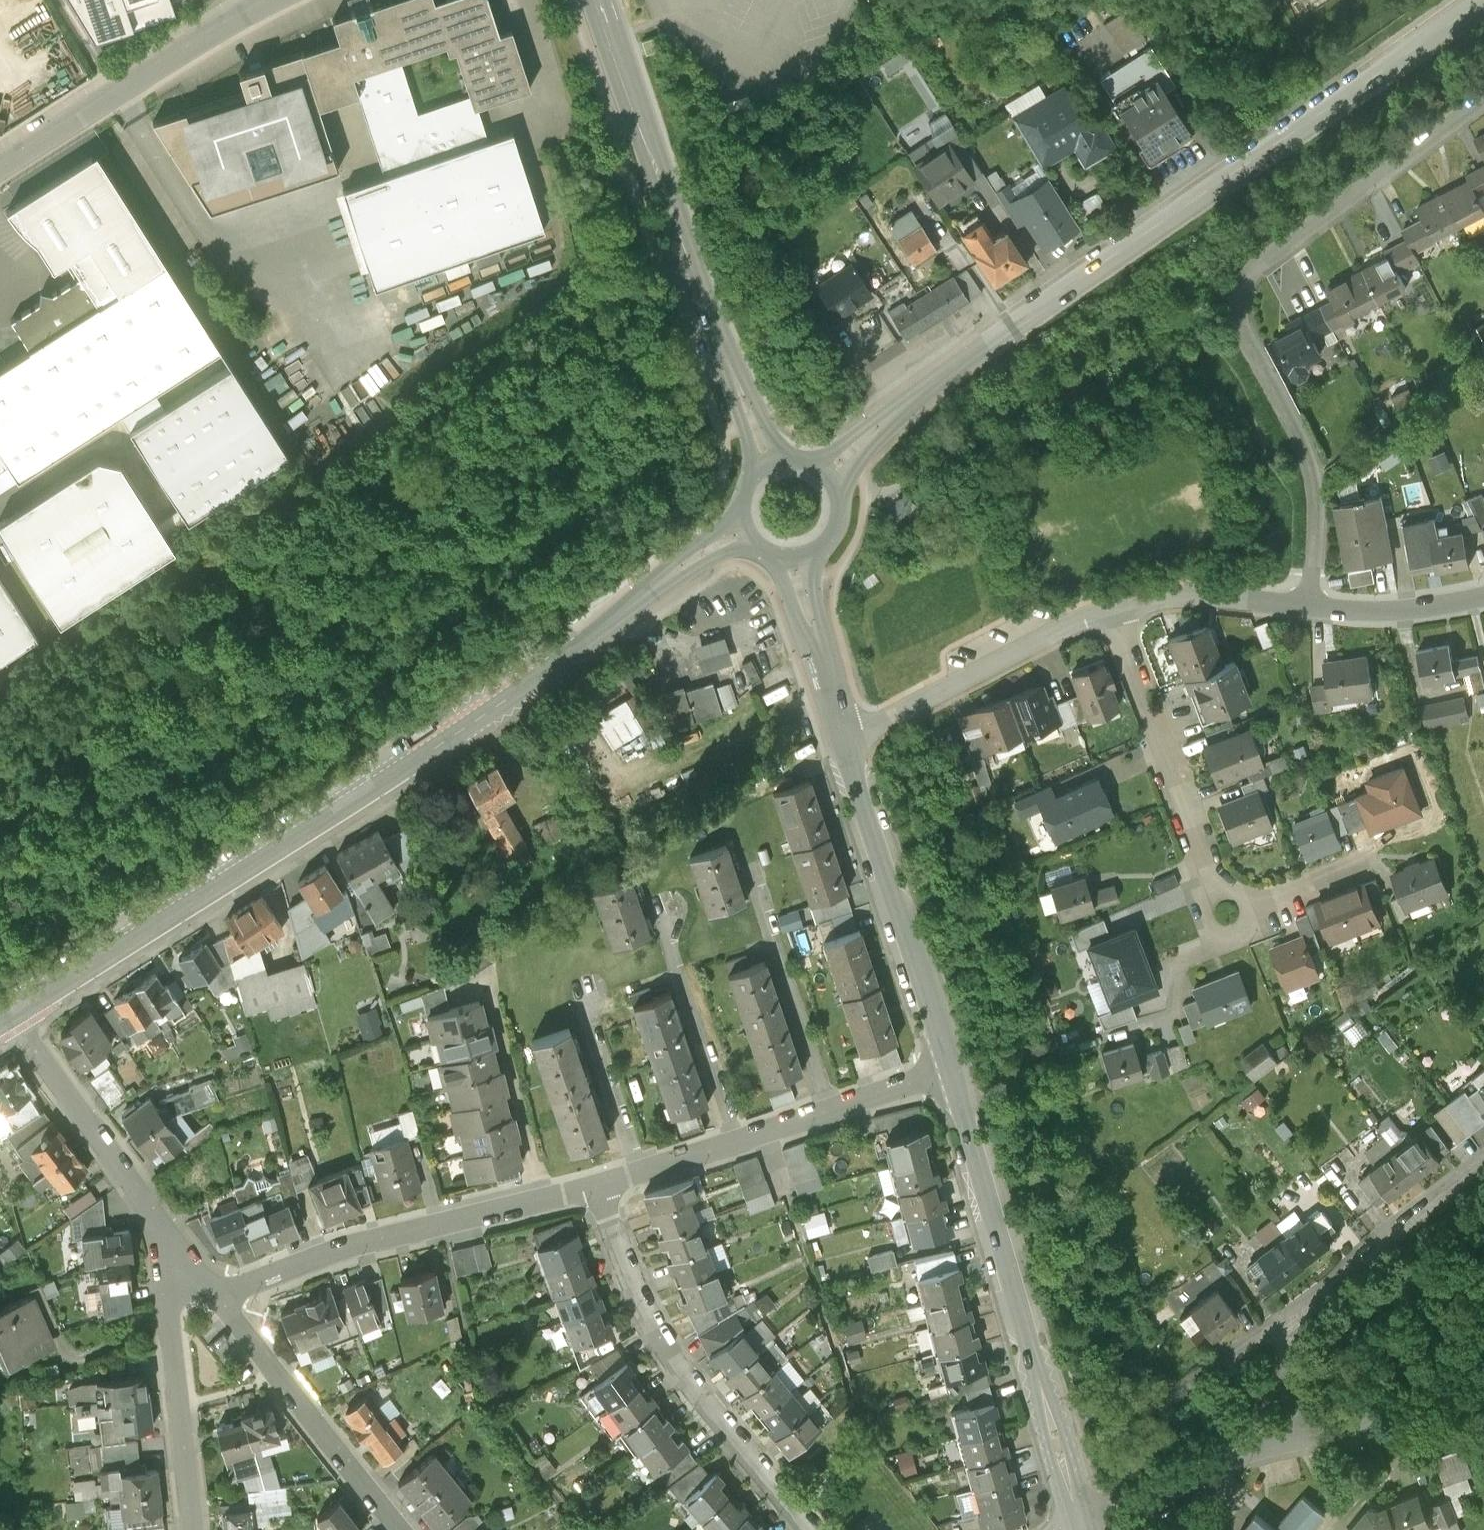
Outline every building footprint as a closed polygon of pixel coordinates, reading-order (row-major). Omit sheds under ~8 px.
[(95,42),(133,29),(125,7),(146,0),(70,0),(95,42)] [(125,7),(133,29),(175,14),(170,0),(146,0),(125,7)] [(477,109),(531,91),(512,32),(499,36),(491,10),(491,11),(488,0),(441,0),(434,2),(433,0),(393,0),(332,20),(339,41),(301,53),(318,109),(358,96),(384,177),(489,144),(477,109)] [(1127,9),(1103,24),(1122,54),(1146,39),(1127,9)] [(658,52),(653,38),(642,42),(646,56),(658,52)] [(1116,106),(1157,80),(1164,91),(1175,84),(1150,46),(1099,79),(1116,106)] [(318,109),(301,53),(237,73),(244,92),(153,122),(209,212),(339,170),(318,109)] [(1164,91),(1157,80),(1116,106),(1153,163),(1181,145),(1187,145),(1190,140),(1193,138),(1164,91)] [(1114,149),(1100,125),(1088,132),(1066,95),(1050,105),(1046,98),(1012,118),(1041,167),(1074,148),(1084,166),(1114,149)] [(939,134),(947,146),(948,145),(953,153),(964,146),(952,126),(939,134)] [(1474,140),(1483,159),(1483,135),(1474,140)] [(489,144),(384,177),(342,191),(375,290),(545,235),(542,227),(544,222),(540,220),(530,189),(532,184),(528,182),(517,151),(520,146),(515,144),(513,136),(489,144)] [(948,145),(947,146),(916,166),(939,201),(971,180),(953,153),(948,145)] [(98,305),(165,263),(96,154),(6,210),(11,217),(19,227),(24,233),(30,238),(36,243),(53,269),(68,259),(79,276),(80,276),(98,305)] [(1466,177),(1469,182),(1477,196),(1483,192),(1483,167),(1466,177)] [(1079,227),(1049,179),(1016,200),(1015,200),(1025,217),(1026,219),(1045,248),(1079,227)] [(1459,225),(1483,212),(1483,210),(1477,196),(1469,182),(1443,196),(1459,225)] [(1016,225),(1026,219),(1025,217),(1015,200),(1016,200),(1008,187),(996,195),(1016,225)] [(859,201),(869,217),(878,211),(887,204),(876,188),(859,201)] [(1434,239),(1459,225),(1443,196),(1418,209),(1425,221),(1431,234),(1434,239)] [(935,246),(911,208),(888,223),(895,234),(911,260),(935,246)] [(895,234),(888,223),(878,211),(869,217),(885,241),(895,234)] [(964,237),(984,224),(977,213),(956,225),(964,237)] [(1431,234),(1425,221),(1402,232),(1407,242),(1413,254),(1425,248),(1421,239),(1431,234)] [(993,237),(984,224),(964,237),(995,285),(1027,265),(1005,230),(993,237)] [(1418,264),(1413,254),(1407,242),(1386,253),(1389,259),(1397,275),(1418,264)] [(1355,277),(1372,311),(1407,294),(1397,275),(1389,259),(1355,277)] [(18,477),(119,413),(220,349),(165,263),(98,305),(29,349),(0,367),(0,450),(18,477)] [(870,294),(850,264),(817,286),(827,301),(837,315),(838,314),(870,294)] [(954,276),(968,299),(981,292),(966,269),(954,276)] [(98,305),(80,276),(79,276),(52,293),(41,291),(38,302),(10,320),(29,349),(98,305)] [(968,299),(954,276),(907,306),(904,301),(888,311),(904,336),(919,326),(921,329),(968,299)] [(1344,325),(1372,311),(1355,277),(1327,291),(1333,303),(1344,325)] [(838,314),(837,315),(827,301),(816,308),(830,328),(842,320),(838,314)] [(1344,325),(1333,303),(1317,311),(1328,333),(1344,325)] [(1328,333),(1317,311),(1302,318),(1306,325),(1313,340),(1328,333)] [(1306,325),(1278,340),(1297,375),(1304,377),(1309,374),(1311,368),(1307,361),(1321,354),(1313,340),(1306,325)] [(59,621),(174,549),(166,535),(289,457),(220,349),(119,413),(179,508),(157,523),(120,463),(97,458),(13,511),(0,520),(0,528),(2,530),(1,531),(59,621)] [(1452,468),(1445,452),(1430,459),(1436,474),(1452,468)] [(1397,454),(1374,471),(1380,478),(1398,465),(1396,462),(1400,458),(1397,454)] [(911,496),(903,495),(895,501),(896,503),(893,507),(893,509),(893,521),(899,527),(913,513),(914,503),(911,496)] [(1467,501),(1468,503),(1479,529),(1483,527),(1483,508),(1481,501),(1479,496),(1467,501)] [(1357,505),(1335,509),(1348,569),(1386,562),(1380,532),(1388,530),(1388,521),(1382,500),(1365,503),(1365,501),(1357,503),(1357,505)] [(1479,532),(1479,529),(1468,503),(1463,506),(1466,516),(1459,519),(1461,524),(1463,537),(1479,532)] [(1405,544),(1439,537),(1437,529),(1435,520),(1401,527),(1405,544)] [(1439,537),(1405,544),(1406,551),(1410,571),(1437,565),(1438,570),(1469,563),(1461,524),(1437,529),(1439,537)] [(1372,568),(1348,573),(1351,586),(1375,582),(1372,568)] [(37,637),(0,579),(0,660),(37,637)] [(1266,622),(1254,627),(1262,648),(1275,644),(1266,622)] [(1206,626),(1170,641),(1185,679),(1221,665),(1206,626)] [(728,658),(721,639),(690,650),(697,668),(728,658)] [(1450,646),(1418,652),(1424,683),(1470,674),(1470,671),(1480,668),(1477,657),(1453,662),(1450,646)] [(1365,659),(1322,663),(1324,686),(1326,702),(1328,702),(1370,697),(1365,659)] [(1221,665),(1185,679),(1190,691),(1195,689),(1199,699),(1196,701),(1200,713),(1224,704),(1248,695),(1234,660),(1221,665)] [(1104,672),(1101,663),(1071,675),(1078,695),(1088,719),(1118,708),(1110,687),(1114,685),(1108,671),(1104,672)] [(682,691),(664,696),(674,728),(720,715),(711,684),(683,692),(682,691)] [(1041,686),(1007,699),(1019,730),(1030,726),(1032,731),(1058,722),(1062,720),(1055,703),(1049,706),(1041,686)] [(1329,711),(1328,702),(1326,702),(1324,686),(1308,688),(1311,713),(1329,711)] [(642,727),(620,695),(588,717),(610,749),(642,727)] [(1078,695),(1067,699),(1076,723),(1088,719),(1078,695)] [(1007,699),(974,711),(982,731),(988,748),(990,747),(1021,736),(1019,730),(1007,699)] [(1067,699),(1055,703),(1062,720),(1058,722),(1061,729),(1076,723),(1067,699)] [(1468,700),(1422,709),(1428,730),(1472,721),(1468,700)] [(1224,704),(1200,713),(1208,734),(1232,725),(1224,704)] [(988,748),(982,731),(963,737),(972,761),(992,753),(990,747),(988,748)] [(1249,732),(1204,749),(1217,783),(1245,772),(1261,766),(1260,764),(1257,757),(1258,757),(1260,756),(1261,755),(1262,754),(1262,753),(1263,752),(1263,750),(1263,749),(1263,747),(1263,746),(1259,736),(1258,735),(1257,733),(1256,732),(1254,732),(1253,731),(1252,731),(1250,731),(1249,732)] [(1261,766),(1245,772),(1249,782),(1263,777),(1273,773),(1269,761),(1260,764),(1261,766)] [(514,796),(496,765),(465,784),(493,832),(481,839),(498,870),(522,856),(518,849),(524,845),(513,826),(517,824),(512,814),(507,817),(500,804),(514,796)] [(1372,793),(1358,798),(1369,826),(1372,833),(1420,815),(1403,770),(1368,783),(1372,793)] [(1263,777),(1249,782),(1241,785),(1246,797),(1256,793),(1256,794),(1268,790),(1263,777)] [(1112,813),(1097,780),(1060,796),(1061,797),(1055,799),(1056,800),(1041,806),(1042,807),(1056,839),(1072,831),(1073,832),(1101,820),(1100,818),(1112,813)] [(828,839),(809,783),(773,795),(792,851),(828,839)] [(1041,806),(1056,800),(1055,799),(1049,785),(1016,799),(1023,815),(1042,807),(1041,806)] [(1246,797),(1223,806),(1236,841),(1270,829),(1256,794),(1256,793),(1246,797)] [(1369,826),(1358,798),(1338,806),(1339,809),(1349,833),(1349,834),(1369,826)] [(1349,833),(1339,809),(1328,813),(1338,838),(1349,833)] [(1328,813),(1295,826),(1308,860),(1341,847),(1338,838),(1328,813)] [(382,840),(404,828),(403,817),(377,831),(382,840)] [(554,818),(545,822),(553,841),(562,837),(554,818)] [(417,869),(404,828),(382,840),(396,865),(402,876),(417,869)] [(396,865),(382,840),(377,831),(337,854),(356,887),(375,876),(396,865)] [(846,891),(828,839),(792,851),(810,903),(818,900),(845,891),(846,891)] [(744,901),(725,846),(689,858),(708,914),(744,901)] [(1407,871),(1393,877),(1401,898),(1407,912),(1446,897),(1433,862),(1418,867),(1418,865),(1407,870),(1407,871)] [(341,891),(324,864),(298,880),(307,895),(311,893),(318,905),(341,891)] [(421,880),(417,869),(402,876),(395,879),(401,890),(421,880)] [(1157,895),(1179,885),(1174,874),(1152,884),(1157,895)] [(393,907),(375,876),(356,887),(374,917),(393,907)] [(1084,877),(1051,887),(1051,889),(1057,909),(1060,916),(1118,899),(1114,885),(1089,893),(1084,877)] [(649,934),(630,878),(594,891),(612,946),(649,934)] [(1365,887),(1373,909),(1384,904),(1376,883),(1365,887)] [(1365,886),(1340,895),(1355,934),(1379,924),(1373,909),(1365,887),(1365,886)] [(1057,909),(1051,889),(1038,893),(1044,913),(1057,909)] [(830,919),(852,911),(845,891),(818,900),(825,920),(830,919)] [(282,927),(261,895),(225,918),(233,930),(246,950),(251,947),(282,927)] [(1340,895),(1316,905),(1317,905),(1325,928),(1331,943),(1355,934),(1340,895)] [(1410,920),(1407,912),(1401,898),(1390,903),(1399,924),(1410,920)] [(1313,933),(1325,928),(1317,905),(1305,910),(1307,916),(1313,933)] [(837,938),(858,930),(852,911),(830,919),(837,938)] [(1320,950),(1313,933),(1307,916),(1295,921),(1302,940),(1303,940),(1309,954),(1320,950)] [(1075,954),(1085,950),(1109,941),(1101,921),(1067,935),(1075,954)] [(369,928),(361,930),(368,951),(388,944),(384,930),(371,934),(369,928)] [(246,950),(233,930),(224,936),(230,960),(246,950)] [(859,930),(858,930),(837,938),(823,942),(841,997),(877,985),(859,930)] [(1146,962),(1134,931),(1109,941),(1085,950),(1097,981),(1146,962)] [(443,983),(444,986),(459,976),(460,978),(470,971),(472,973),(495,958),(489,936),(488,935),(439,965),(443,983)] [(1302,940),(1271,952),(1286,991),(1318,979),(1309,954),(1303,940),(1302,940)] [(219,966),(202,942),(177,959),(187,973),(182,976),(189,986),(204,976),(210,984),(223,975),(217,967),(219,966)] [(251,947),(246,950),(230,960),(245,1010),(312,989),(304,965),(263,978),(251,947)] [(727,974),(750,967),(746,955),(723,963),(727,974)] [(782,1018),(763,962),(750,967),(727,974),(746,1030),(782,1018)] [(1158,994),(1146,962),(1097,981),(1109,1013),(1129,1006),(1158,994)] [(153,974),(135,987),(152,1015),(164,1006),(173,1019),(181,1014),(172,1001),(175,999),(165,984),(162,986),(153,974)] [(1238,976),(1194,992),(1198,1001),(1206,1026),(1250,1010),(1238,976)] [(448,1006),(444,986),(443,983),(419,991),(424,1012),(425,1012),(448,1006)] [(896,1040),(877,985),(841,997),(859,1052),(874,1048),(893,1041),(896,1040)] [(152,1015),(135,987),(115,1001),(118,1005),(124,1013),(119,1017),(129,1032),(137,1044),(149,1036),(140,1023),(152,1015)] [(633,1006),(653,1000),(649,988),(629,995),(633,1006)] [(687,1049),(669,994),(653,1000),(633,1006),(651,1061),(687,1049)] [(480,1007),(478,999),(448,1006),(425,1012),(432,1036),(437,1035),(482,1022),(478,1007),(480,1007)] [(358,1006),(365,1032),(384,1026),(376,1001),(358,1006)] [(1206,1026),(1198,1001),(1183,1007),(1189,1024),(1192,1031),(1206,1026)] [(124,1013),(118,1005),(105,1014),(121,1038),(129,1032),(119,1017),(124,1013)] [(1129,1006),(1109,1013),(1096,1017),(1102,1034),(1135,1022),(1129,1006)] [(110,1045),(88,1012),(70,1023),(73,1027),(62,1034),(83,1066),(85,1065),(105,1052),(103,1049),(110,1045)] [(1344,1015),(1334,1022),(1342,1034),(1353,1026),(1344,1015)] [(800,1072),(782,1018),(746,1030),(764,1084),(787,1077),(800,1072)] [(490,1046),(492,1046),(487,1030),(490,1029),(488,1021),(482,1022),(437,1035),(442,1058),(490,1046)] [(1192,1031),(1189,1024),(1177,1029),(1184,1047),(1196,1042),(1192,1031)] [(587,1086),(566,1028),(531,1040),(551,1098),(587,1086)] [(900,1063),(893,1041),(874,1048),(881,1070),(900,1063)] [(1133,1044),(1101,1053),(1111,1085),(1151,1073),(1152,1079),(1167,1074),(1161,1053),(1138,1060),(1133,1044)] [(491,1053),(490,1046),(442,1058),(439,1059),(445,1082),(448,1081),(494,1070),(489,1054),(491,1053)] [(1166,1052),(1173,1073),(1187,1069),(1180,1047),(1166,1052)] [(1278,1066),(1264,1047),(1241,1065),(1254,1083),(1278,1066)] [(706,1104),(687,1049),(651,1061),(670,1116),(696,1107),(706,1104)] [(108,1066),(93,1076),(85,1065),(83,1066),(74,1072),(83,1085),(90,1080),(111,1109),(129,1095),(108,1066)] [(502,1076),(500,1068),(494,1070),(448,1081),(454,1105),(502,1093),(504,1093),(499,1076),(502,1076)] [(1472,1080),(1479,1089),(1470,1097),(1468,1098),(1483,1118),(1483,1070),(1472,1080)] [(17,1071),(6,1078),(3,1073),(0,1075),(0,1106),(15,1129),(43,1112),(42,1110),(45,1108),(39,1099),(36,1101),(17,1071)] [(794,1099),(787,1077),(764,1084),(772,1107),(794,1099)] [(187,1091),(152,1101),(164,1117),(180,1112),(194,1108),(195,1111),(219,1101),(210,1079),(186,1088),(187,1091)] [(605,1137),(587,1086),(551,1098),(569,1150),(605,1137)] [(1470,1097),(1465,1092),(1445,1107),(1468,1137),(1483,1125),(1483,1118),(1468,1098),(1470,1097)] [(503,1101),(502,1093),(454,1105),(451,1106),(457,1129),(459,1128),(505,1116),(501,1101),(503,1101)] [(122,1118),(136,1137),(164,1117),(152,1101),(149,1097),(122,1118)] [(404,1135),(404,1136),(417,1132),(409,1106),(394,1111),(401,1135),(404,1135)] [(704,1130),(696,1107),(670,1116),(678,1139),(704,1130)] [(1458,1145),(1468,1137),(1445,1107),(1435,1115),(1458,1145)] [(16,1146),(50,1120),(43,1112),(15,1129),(8,1134),(16,1146)] [(195,1132),(180,1112),(164,1117),(136,1137),(151,1157),(159,1150),(164,1156),(180,1144),(182,1142),(195,1133),(195,1132)] [(514,1122),(512,1115),(505,1116),(459,1128),(465,1152),(514,1141),(516,1140),(511,1123),(514,1122)] [(33,1179),(73,1149),(50,1120),(16,1146),(24,1156),(19,1160),(33,1179)] [(195,1132),(195,1133),(182,1142),(180,1144),(188,1154),(217,1132),(209,1122),(195,1132)] [(878,1138),(874,1139),(878,1156),(889,1152),(889,1153),(892,1152),(895,1164),(925,1156),(921,1141),(927,1139),(924,1126),(878,1138)] [(1395,1155),(1415,1180),(1440,1161),(1438,1159),(1449,1150),(1432,1127),(1395,1155)] [(419,1184),(404,1136),(404,1135),(401,1135),(368,1145),(383,1194),(419,1184)] [(806,1140),(783,1148),(787,1160),(810,1152),(806,1140)] [(515,1147),(514,1141),(465,1152),(461,1153),(467,1177),(495,1170),(518,1164),(514,1147),(515,1147)] [(88,1169),(73,1149),(33,1179),(39,1187),(52,1177),(61,1189),(88,1169)] [(810,1152),(787,1160),(791,1171),(813,1163),(810,1152)] [(1415,1180),(1395,1155),(1358,1183),(1375,1207),(1387,1198),(1389,1200),(1415,1180)] [(925,1156),(895,1164),(898,1175),(895,1176),(899,1190),(902,1189),(931,1181),(937,1179),(934,1169),(929,1170),(925,1156)] [(756,1157),(733,1165),(737,1176),(760,1168),(756,1157)] [(345,1167),(360,1205),(371,1200),(356,1163),(345,1167)] [(813,1163),(791,1171),(795,1182),(817,1174),(813,1163)] [(498,1181),(521,1175),(518,1164),(495,1170),(498,1181)] [(345,1167),(311,1181),(326,1219),(361,1205),(360,1205),(345,1167)] [(760,1168),(737,1176),(741,1188),(764,1180),(760,1168)] [(277,1174),(279,1179),(297,1224),(305,1220),(290,1170),(277,1174)] [(817,1174),(795,1182),(800,1194),(822,1186),(817,1174)] [(233,1186),(238,1205),(252,1240),(255,1248),(283,1237),(281,1232),(296,1227),(298,1231),(299,1230),(297,1224),(279,1179),(271,1181),(265,1176),(256,1179),(248,1175),(244,1183),(233,1186)] [(650,1211),(688,1198),(688,1199),(699,1196),(692,1177),(644,1193),(650,1211)] [(764,1180),(741,1188),(745,1199),(768,1191),(764,1180)] [(931,1181),(902,1189),(905,1200),(902,1201),(906,1215),(909,1214),(938,1206),(944,1204),(941,1194),(935,1196),(931,1181)] [(216,1213),(237,1205),(231,1189),(209,1197),(216,1213)] [(768,1191),(745,1199),(750,1212),(772,1204),(768,1191)] [(106,1232),(105,1227),(102,1196),(70,1217),(78,1237),(81,1236),(81,1234),(102,1231),(102,1232),(106,1232)] [(688,1199),(688,1198),(650,1211),(654,1222),(660,1220),(665,1234),(694,1224),(690,1212),(693,1212),(688,1199)] [(238,1205),(237,1205),(216,1213),(209,1216),(220,1244),(234,1239),(237,1246),(252,1240),(238,1205)] [(938,1206),(909,1214),(912,1224),(909,1225),(913,1240),(951,1230),(948,1220),(942,1221),(938,1206)] [(821,1210),(800,1218),(807,1237),(828,1230),(821,1210)] [(1285,1239),(1305,1265),(1331,1246),(1329,1243),(1339,1235),(1322,1212),(1285,1239)] [(533,1231),(538,1244),(573,1232),(568,1218),(533,1231)] [(697,1223),(694,1224),(665,1234),(659,1236),(662,1246),(669,1244),(674,1258),(703,1248),(699,1237),(701,1236),(697,1223)] [(85,1262),(96,1261),(97,1261),(128,1257),(132,1257),(129,1229),(112,1231),(111,1226),(105,1227),(106,1232),(102,1232),(102,1231),(81,1234),(81,1236),(85,1262)] [(545,1256),(550,1269),(578,1259),(572,1243),(579,1241),(575,1231),(573,1232),(538,1244),(543,1257),(545,1256)] [(1305,1265),(1285,1239),(1249,1267),(1267,1291),(1278,1283),(1279,1284),(1305,1265)] [(486,1241),(475,1244),(480,1267),(491,1265),(486,1241)] [(475,1244),(463,1246),(468,1270),(480,1267),(475,1244)] [(463,1246),(451,1249),(456,1273),(468,1270),(463,1246)] [(705,1247),(703,1248),(674,1258),(667,1261),(671,1271),(678,1269),(683,1283),(712,1273),(708,1262),(710,1261),(705,1247)] [(892,1261),(889,1249),(867,1254),(870,1266),(892,1261)] [(920,1274),(955,1264),(952,1252),(917,1262),(920,1274)] [(131,1278),(128,1257),(97,1261),(96,1261),(99,1282),(131,1278)] [(556,1294),(559,1294),(587,1283),(594,1281),(590,1270),(583,1272),(578,1259),(550,1269),(554,1280),(551,1281),(556,1294)] [(920,1274),(918,1275),(921,1289),(924,1288),(928,1301),(957,1292),(953,1277),(958,1275),(955,1264),(920,1274)] [(416,1274),(399,1277),(407,1314),(442,1307),(440,1296),(438,1296),(433,1269),(420,1272),(420,1271),(415,1272),(416,1274)] [(716,1283),(712,1273),(683,1283),(688,1298),(683,1300),(686,1310),(688,1309),(710,1302),(723,1297),(718,1283),(716,1283)] [(381,1276),(366,1282),(376,1309),(388,1305),(381,1276)] [(359,1326),(380,1319),(376,1309),(366,1282),(364,1277),(342,1285),(344,1290),(332,1294),(341,1317),(354,1313),(359,1326)] [(103,1306),(128,1297),(131,1278),(99,1282),(103,1306)] [(33,1294),(46,1327),(57,1322),(40,1283),(28,1288),(31,1295),(33,1294)] [(565,1319),(567,1318),(596,1308),(602,1305),(598,1294),(592,1297),(587,1283),(559,1294),(562,1304),(560,1305),(565,1319)] [(360,1331),(359,1326),(354,1313),(341,1317),(332,1294),(330,1289),(305,1299),(320,1334),(327,1343),(360,1331)] [(957,1292),(928,1301),(931,1311),(928,1312),(932,1327),(935,1326),(964,1318),(970,1316),(966,1305),(961,1306),(957,1292)] [(1236,1319),(1216,1293),(1178,1322),(1197,1346),(1208,1337),(1210,1339),(1236,1319)] [(0,1307),(0,1349),(6,1364),(45,1348),(38,1330),(46,1327),(33,1294),(31,1295),(0,1307)] [(320,1334),(305,1299),(294,1303),(295,1307),(281,1312),(294,1345),(305,1341),(312,1357),(331,1349),(327,1343),(320,1334)] [(699,1332),(719,1320),(710,1302),(688,1309),(699,1332)] [(699,1332),(709,1354),(730,1338),(728,1334),(753,1313),(748,1303),(719,1320),(699,1332)] [(569,1330),(574,1344),(611,1330),(607,1319),(601,1321),(596,1308),(567,1318),(572,1329),(569,1330)] [(457,1315),(444,1318),(449,1339),(462,1336),(457,1315)] [(846,1322),(852,1342),(871,1336),(864,1316),(846,1322)] [(964,1318),(935,1326),(938,1336),(935,1337),(939,1352),(941,1351),(971,1343),(976,1341),(973,1331),(968,1332),(964,1318)] [(750,1341),(741,1330),(730,1338),(709,1354),(716,1363),(721,1359),(731,1371),(756,1351),(748,1342),(750,1341)] [(294,1345),(293,1345),(303,1360),(312,1357),(305,1341),(294,1345)] [(788,1359),(774,1341),(759,1353),(757,1350),(756,1351),(731,1371),(726,1375),(733,1384),(738,1379),(748,1391),(773,1370),(788,1359)] [(971,1343),(941,1351),(944,1361),(941,1361),(945,1376),(983,1366),(980,1355),(975,1357),(971,1343)] [(604,1395),(611,1405),(636,1386),(628,1374),(632,1369),(627,1361),(594,1384),(602,1396),(604,1395)] [(148,1393),(146,1367),(127,1369),(126,1363),(105,1365),(106,1375),(80,1378),(67,1385),(69,1401),(148,1393)] [(988,1383),(983,1366),(945,1376),(950,1393),(965,1389),(988,1383)] [(782,1381),(773,1370),(748,1391),(742,1395),(749,1404),(754,1400),(763,1412),(788,1392),(780,1382),(782,1381)] [(992,1399),(988,1383),(965,1389),(970,1405),(992,1399)] [(624,1427),(626,1426),(651,1408),(657,1404),(651,1396),(645,1400),(636,1386),(611,1405),(618,1414),(616,1416),(624,1427)] [(796,1402),(788,1392),(763,1412),(773,1424),(768,1428),(775,1437),(807,1412),(798,1400),(796,1402)] [(148,1393),(69,1401),(77,1411),(99,1408),(102,1430),(123,1427),(151,1424),(148,1393)] [(375,1406),(365,1393),(344,1410),(354,1423),(353,1424),(364,1439),(365,1438),(383,1460),(385,1458),(393,1453),(383,1440),(390,1435),(392,1438),(404,1429),(394,1416),(392,1417),(387,1411),(388,1410),(381,1401),(375,1406)] [(955,1409),(964,1406),(962,1398),(953,1401),(955,1409)] [(955,1409),(953,1409),(961,1435),(963,1435),(993,1427),(989,1411),(995,1409),(992,1399),(970,1405),(964,1406),(955,1409)] [(807,1412),(775,1437),(789,1454),(833,1417),(820,1401),(807,1412)] [(270,1405),(243,1412),(258,1470),(273,1466),(269,1452),(264,1453),(260,1441),(278,1437),(270,1405)] [(639,1448),(641,1447),(666,1429),(672,1425),(665,1416),(660,1420),(651,1408),(626,1426),(633,1436),(632,1437),(639,1448)] [(233,1421),(216,1426),(230,1478),(258,1470),(243,1412),(231,1416),(233,1421)] [(124,1439),(123,1427),(102,1430),(103,1441),(124,1439)] [(993,1427),(963,1435),(966,1446),(964,1447),(967,1460),(970,1460),(1000,1451),(1006,1450),(1003,1440),(997,1441),(993,1427)] [(647,1459),(655,1470),(660,1467),(687,1447),(680,1438),(675,1442),(666,1429),(641,1447),(648,1458),(647,1459)] [(392,1468),(410,1454),(422,1444),(414,1435),(393,1453),(385,1458),(392,1468)] [(110,1467),(140,1463),(137,1437),(124,1439),(103,1441),(106,1467),(110,1467)] [(698,1462),(687,1447),(660,1467),(672,1482),(698,1462)] [(917,1467),(912,1447),(899,1451),(904,1470),(917,1467)] [(472,1496),(434,1450),(417,1463),(400,1477),(398,1478),(435,1525),(438,1523),(454,1510),(472,1496)] [(1000,1451),(970,1460),(973,1471),(970,1472),(974,1485),(977,1485),(1007,1477),(1013,1475),(1010,1465),(1004,1467),(1000,1451)] [(1463,1451),(1436,1461),(1445,1485),(1472,1475),(1463,1451)] [(400,1477),(417,1463),(410,1454),(392,1468),(400,1477)] [(710,1477),(698,1462),(672,1482),(684,1498),(710,1477)] [(158,1488),(156,1468),(141,1469),(140,1463),(110,1467),(112,1483),(119,1482),(120,1492),(158,1488)] [(695,1506),(703,1516),(726,1496),(716,1484),(722,1479),(715,1472),(710,1477),(684,1498),(693,1508),(695,1506)] [(68,1496),(68,1513),(87,1512),(87,1501),(98,1501),(96,1474),(75,1475),(76,1496),(68,1496)] [(1007,1477),(977,1485),(980,1497),(977,1497),(981,1511),(983,1510),(1020,1501),(1017,1490),(1011,1492),(1007,1477)] [(221,1506),(223,1529),(259,1529),(258,1524),(271,1523),(271,1515),(283,1514),(282,1501),(291,1500),(290,1481),(248,1485),(249,1496),(225,1498),(226,1506),(221,1506)] [(162,1523),(158,1488),(120,1492),(124,1526),(142,1524),(142,1525),(162,1523)] [(1397,1529),(1416,1529),(1431,1524),(1430,1520),(1439,1516),(1434,1505),(1425,1508),(1419,1493),(1388,1505),(1388,1507),(1397,1529)] [(742,1516),(748,1511),(742,1503),(736,1508),(726,1496),(703,1516),(710,1525),(709,1526),(712,1529),(726,1529),(742,1516)] [(1274,1529),(1264,1521),(1257,1529),(1310,1529),(1323,1514),(1302,1496),(1274,1529)] [(337,1497),(317,1514),(330,1529),(359,1529),(362,1528),(337,1497)] [(1434,1505),(1439,1516),(1444,1529),(1453,1529),(1460,1527),(1449,1499),(1434,1504),(1434,1505)] [(983,1510),(989,1529),(995,1529),(1028,1522),(1022,1500),(1020,1501),(983,1510)] [(1360,1520),(1351,1529),(1397,1529),(1388,1507),(1377,1511),(1376,1510),(1375,1509),(1374,1509),(1372,1508),(1371,1508),(1369,1509),(1368,1510),(1367,1511),(1366,1512),(1366,1514),(1366,1515),(1366,1516),(1367,1518),(1363,1522),(1360,1520)] [(443,1529),(448,1529),(462,1519),(454,1510),(438,1523),(443,1529)] [(468,1514),(462,1519),(448,1529),(480,1529),(468,1514)] [(758,1523),(753,1528),(742,1516),(726,1529),(764,1529),(758,1523)]
